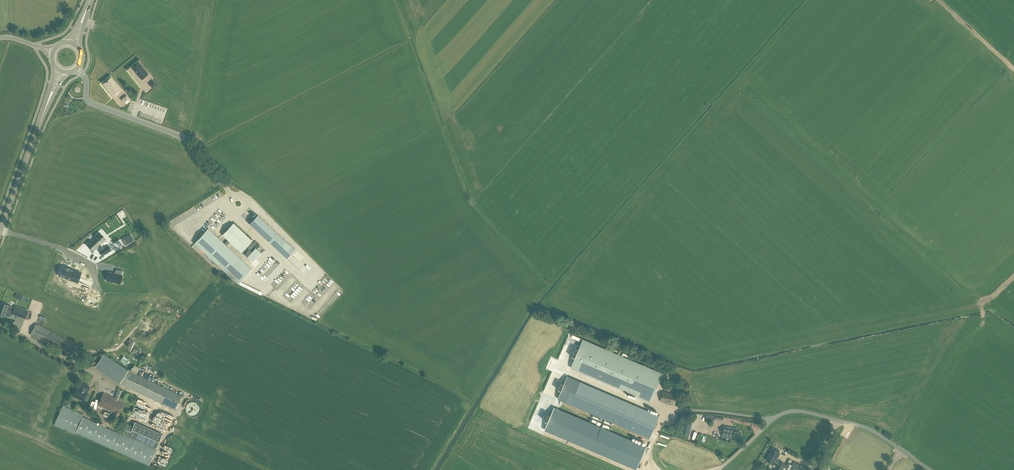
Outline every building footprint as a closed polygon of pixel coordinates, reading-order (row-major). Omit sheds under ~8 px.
[(142,79),(148,74),(139,63),(132,68),(142,79)] [(121,90),(111,78),(103,85),(113,97),(121,90)] [(124,93),(118,97),(124,105),(129,101),(124,93)] [(257,214),(249,223),(286,258),(295,249),(257,214)] [(222,235),(241,252),(252,240),(233,223),(222,235)] [(252,268),(208,228),(194,244),(238,284),(252,268)] [(96,235),(85,245),(91,252),(96,247),(100,251),(98,252),(102,256),(110,251),(107,246),(103,249),(99,245),(102,241),(96,235)] [(130,238),(123,241),(126,245),(134,240),(131,235),(129,236),(130,238)] [(247,258),(253,263),(256,259),(251,254),(247,258)] [(62,266),(59,275),(71,279),(71,277),(78,279),(80,273),(74,271),(74,270),(70,268),(67,267),(62,266)] [(122,275),(123,271),(116,270),(115,273),(108,272),(106,280),(120,284),(122,275)] [(4,317),(5,313),(10,315),(11,312),(12,312),(12,313),(25,318),(28,311),(15,306),(14,308),(8,305),(1,302),(0,304),(0,315),(4,317)] [(101,311),(116,317),(117,314),(102,308),(101,311)] [(71,341),(36,323),(31,334),(65,352),(71,341)] [(150,334),(150,329),(142,329),(142,333),(139,334),(139,339),(144,339),(144,334),(150,334)] [(583,340),(570,369),(651,403),(663,374),(583,340)] [(126,356),(132,350),(128,345),(122,351),(126,356)] [(175,409),(182,396),(128,370),(108,357),(103,354),(98,361),(97,359),(88,358),(86,360),(86,364),(87,366),(95,366),(99,370),(119,384),(175,409)] [(567,376),(558,398),(651,438),(660,417),(567,376)] [(72,396),(84,401),(88,393),(87,392),(88,391),(88,392),(90,386),(82,383),(80,388),(80,389),(76,387),(72,396)] [(114,398),(103,393),(98,405),(114,412),(113,415),(118,417),(119,414),(124,402),(119,400),(123,391),(118,389),(116,395),(114,398)] [(663,391),(661,401),(665,403),(666,403),(673,405),(674,405),(677,395),(663,391)] [(147,408),(146,402),(139,403),(140,408),(134,409),(134,413),(138,412),(139,414),(144,413),(144,408),(147,408)] [(194,414),(196,415),(200,406),(188,402),(186,406),(187,406),(186,409),(185,413),(193,416),(194,414)] [(80,434),(106,446),(148,465),(155,450),(93,422),(94,419),(88,416),(87,419),(82,417),(84,414),(63,405),(54,425),(79,437),(80,434)] [(582,419),(554,407),(551,415),(548,414),(545,421),(548,422),(544,430),(572,442),(636,469),(646,447),(642,445),(582,419)] [(165,423),(166,417),(161,414),(159,412),(159,411),(155,409),(153,412),(162,418),(154,416),(153,416),(152,418),(155,419),(159,421),(157,422),(153,422),(152,427),(155,427),(159,429),(161,430),(164,424),(165,423)] [(124,434),(156,448),(162,434),(135,422),(133,426),(128,424),(124,434)] [(740,438),(741,431),(735,430),(736,428),(726,426),(726,428),(723,427),(722,434),(740,438)] [(766,460),(774,464),(777,465),(774,469),(782,469),(785,464),(779,461),(779,462),(776,461),(780,453),(772,449),(766,460)] [(808,469),(794,462),(789,469),(807,469),(808,469)]
